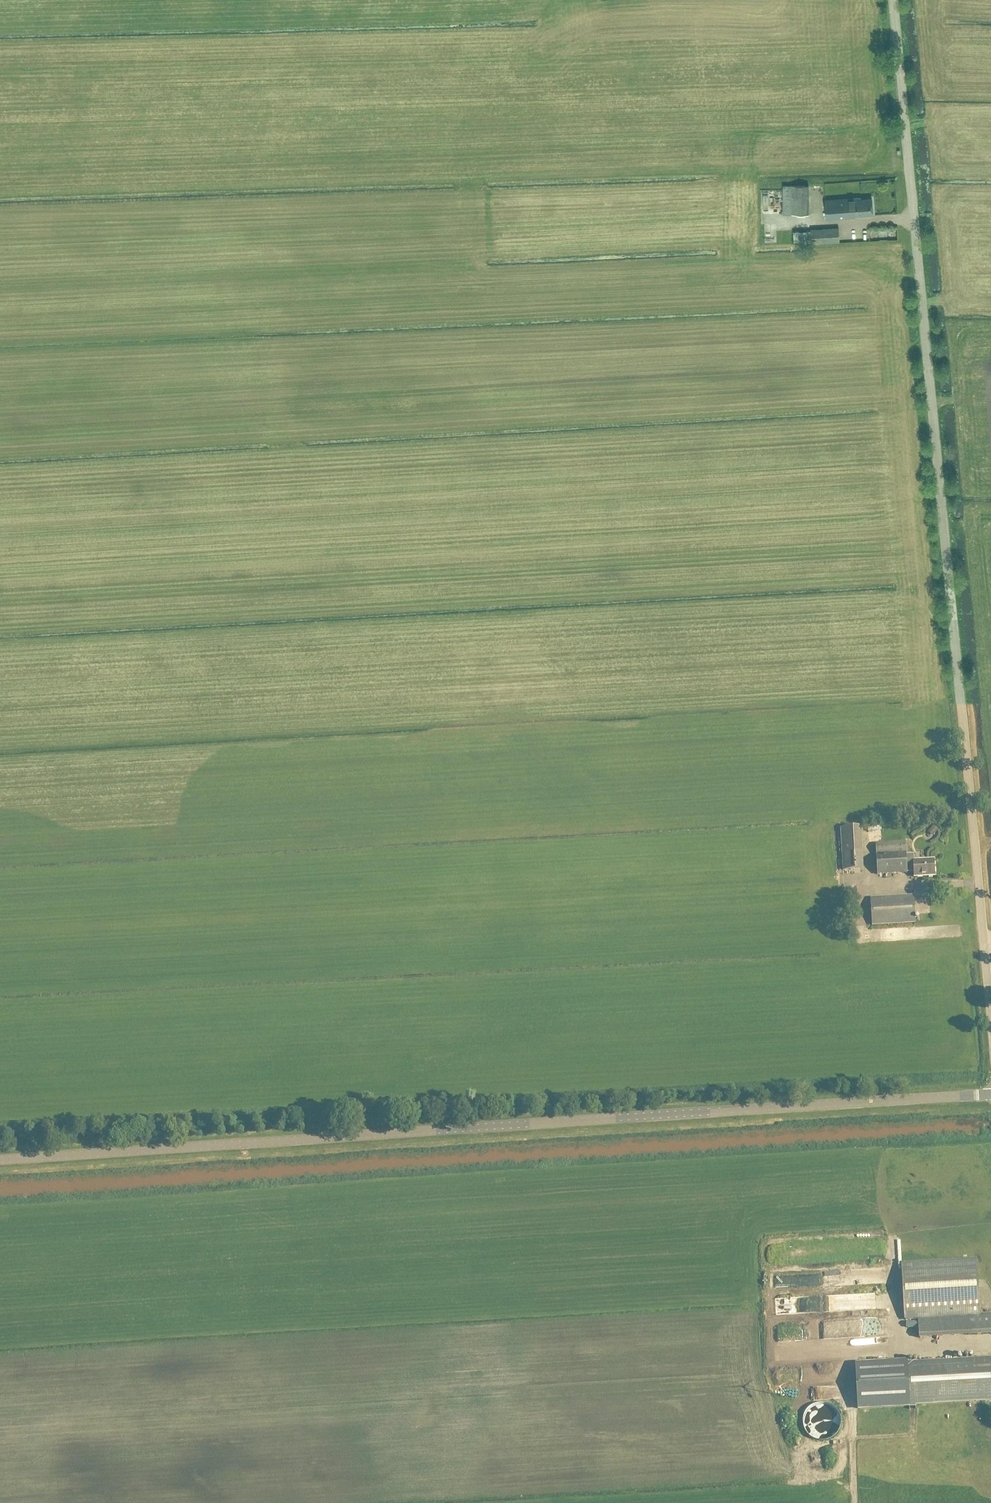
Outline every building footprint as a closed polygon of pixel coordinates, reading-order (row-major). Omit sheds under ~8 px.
[(806,213),(806,184),(783,184),(782,213),(806,213)] [(861,198),(861,196),(824,198),(826,218),(853,216),(853,215),(873,213),(871,198),(861,198)] [(811,243),(839,241),(839,226),(810,228),(811,243)] [(842,871),(863,870),(861,827),(839,828),(842,871)] [(882,843),(881,827),(868,829),(868,844),(874,844),(876,875),(906,873),(914,872),(914,877),(934,876),(934,860),(913,861),(913,864),(906,864),(905,841),(882,843)] [(872,925),(915,923),(913,896),(870,898),(872,925)] [(908,970),(908,958),(892,958),(892,970),(908,970)] [(901,1263),(904,1319),(918,1318),(919,1338),(990,1334),(990,1314),(979,1315),(976,1259),(901,1263)] [(825,1279),(824,1272),(809,1272),(809,1291),(818,1291),(818,1279),(825,1279)] [(855,1364),(857,1409),(915,1406),(915,1405),(990,1401),(990,1358),(907,1362),(907,1361),(855,1364)]
